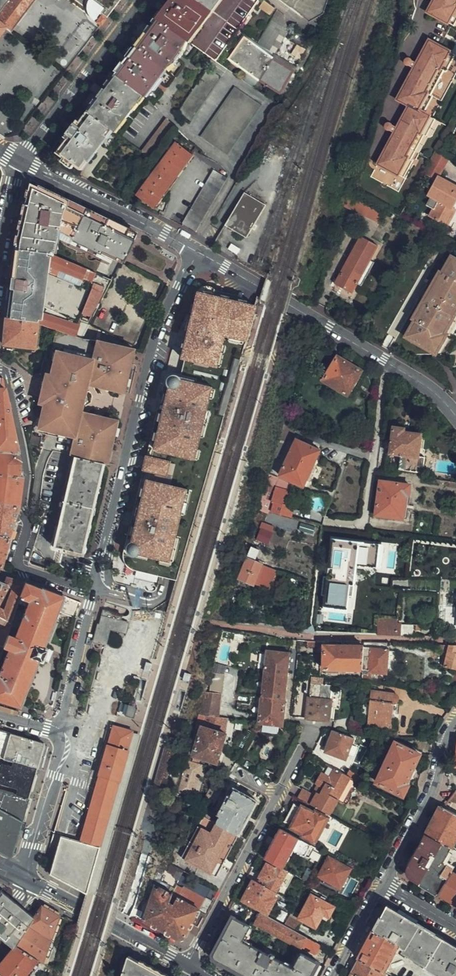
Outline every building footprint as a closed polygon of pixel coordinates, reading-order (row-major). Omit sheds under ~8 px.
[(33,0),(0,0),(0,32),(4,27),(10,31),(33,0)] [(106,16),(116,2),(117,0),(89,0),(89,1),(88,1),(87,4),(87,7),(88,11),(89,13),(91,16),(93,18),(98,11),(106,16)] [(216,59),(257,0),(172,0),(169,3),(163,11),(158,18),(188,39),(216,59)] [(275,7),(265,0),(263,0),(259,5),(270,13),(275,7)] [(303,16),(315,8),(318,0),(283,0),(303,16)] [(426,8),(452,23),(455,16),(455,0),(430,0),(426,8)] [(310,62),(319,37),(317,36),(298,34),(292,31),(275,60),(272,58),(289,29),(285,18),(286,14),(278,9),(256,46),(244,38),(230,58),(246,69),(240,76),(255,86),(260,79),(289,97),(310,62)] [(101,14),(95,21),(100,24),(105,17),(101,14)] [(167,67),(188,39),(158,18),(148,31),(138,45),(167,67)] [(78,52),(94,32),(91,29),(94,25),(88,21),(85,24),(84,23),(68,45),(78,52)] [(422,108),(451,48),(427,37),(397,100),(406,105),(373,175),(397,186),(432,113),(422,108)] [(145,96),(167,67),(138,45),(127,60),(114,78),(144,95),(145,96)] [(411,67),(416,61),(408,55),(404,61),(411,67)] [(191,120),(221,77),(208,67),(178,111),(191,120)] [(109,127),(116,132),(144,95),(114,78),(101,95),(88,111),(109,127)] [(228,153),(262,105),(236,86),(201,135),(228,153)] [(109,127),(88,111),(81,122),(78,120),(72,127),(66,135),(69,138),(59,151),(65,156),(62,160),(72,167),(76,161),(80,165),(109,127)] [(141,149),(150,156),(176,126),(167,118),(141,149)] [(160,194),(191,152),(175,141),(136,194),(147,202),(149,199),(156,204),(163,196),(160,194)] [(436,179),(438,175),(448,155),(437,150),(425,173),(436,179)] [(196,230),(228,177),(214,169),(183,222),(196,230)] [(438,175),(436,179),(427,194),(431,197),(427,205),(433,208),(429,215),(447,225),(455,208),(453,206),(455,201),(455,185),(438,175)] [(20,222),(16,247),(45,251),(95,272),(105,252),(113,256),(127,230),(38,186),(29,192),(20,222)] [(379,222),(386,208),(349,188),(345,205),(379,222)] [(247,238),(266,204),(245,192),(225,225),(247,238)] [(418,224),(438,234),(438,233),(441,234),(443,233),(443,231),(442,229),(439,230),(420,219),(418,224)] [(127,230),(113,256),(121,260),(135,234),(127,230)] [(364,256),(372,241),(361,235),(334,281),(349,291),(368,259),(364,256)] [(378,244),(372,241),(364,256),(368,259),(349,291),(350,292),(356,282),(370,258),(378,244)] [(45,251),(16,247),(11,286),(8,316),(37,320),(37,321),(38,322),(55,328),(81,337),(111,279),(95,272),(45,251)] [(451,257),(442,273),(440,272),(413,318),(416,319),(407,335),(435,352),(446,334),(443,332),(455,310),(455,260),(451,257)] [(370,258),(356,282),(360,284),(374,261),(370,258)] [(176,580),(255,306),(217,297),(216,292),(215,290),(214,288),(212,287),(210,286),(207,285),(204,285),(202,286),(200,287),(198,289),(196,292),(191,315),(187,334),(178,331),(177,336),(182,337),(179,347),(173,345),(167,370),(148,447),(150,447),(148,457),(146,456),(143,468),(145,469),(142,479),(141,478),(123,552),(123,555),(124,559),(125,563),(128,566),(132,569),(136,570),(172,579),(176,580)] [(187,334),(191,315),(187,314),(178,331),(187,334)] [(37,320),(8,316),(4,343),(35,346),(36,339),(38,322),(37,321),(37,320)] [(55,328),(38,322),(36,339),(55,341),(55,328)] [(77,438),(73,454),(76,454),(102,460),(105,445),(109,446),(116,420),(106,418),(104,415),(101,417),(91,414),(89,411),(80,408),(79,413),(73,411),(76,401),(79,399),(81,388),(80,385),(82,375),(87,376),(86,381),(95,383),(98,381),(108,383),(110,387),(114,384),(124,387),(130,361),(126,360),(129,348),(99,341),(96,353),(92,352),(91,356),(57,349),(55,358),(52,358),(49,372),(44,371),(43,375),(45,379),(42,393),(38,395),(37,399),(42,400),(39,414),(42,415),(39,425),(74,433),(72,437),(77,438)] [(336,371),(342,360),(336,357),(330,368),(336,371)] [(360,370),(342,360),(336,371),(330,368),(323,380),(347,394),(348,392),(360,371),(360,370)] [(353,395),(365,374),(360,371),(348,392),(353,395)] [(17,450),(16,444),(4,385),(0,384),(0,448),(17,450)] [(399,468),(417,471),(422,472),(424,457),(418,456),(420,433),(408,431),(403,430),(404,427),(392,426),(389,459),(400,460),(399,468)] [(355,445),(369,447),(370,437),(356,434),(355,445)] [(303,485),(320,450),(296,438),(279,474),(303,485)] [(0,448),(0,501),(19,505),(23,472),(17,450),(0,448)] [(102,460),(76,454),(54,545),(64,547),(64,551),(79,555),(102,460)] [(409,495),(410,484),(380,480),(375,515),(403,518),(406,494),(409,495)] [(273,496),(269,498),(265,508),(291,516),(294,505),(288,504),(291,491),(275,486),(273,496)] [(269,495),(262,493),(258,506),(265,508),(269,498),(269,495)] [(0,501),(0,535),(8,537),(19,505),(0,501)] [(261,521),(259,528),(272,532),(274,525),(261,521)] [(268,532),(258,528),(254,538),(263,542),(268,532)] [(0,535),(0,565),(1,565),(8,537),(0,535)] [(253,557),(246,554),(237,579),(253,585),(253,584),(268,590),(276,570),(252,560),(253,557)] [(24,583),(8,579),(6,584),(0,583),(0,602),(8,587),(13,589),(5,611),(0,608),(0,617),(12,624),(26,583),(24,583)] [(22,706),(40,659),(42,660),(47,648),(45,647),(59,612),(76,619),(82,603),(43,589),(42,589),(26,583),(12,624),(5,646),(11,648),(0,674),(0,700),(22,706)] [(313,627),(315,630),(377,633),(379,617),(327,615),(332,585),(321,583),(313,627)] [(126,633),(129,621),(102,613),(94,640),(106,644),(111,628),(126,633)] [(1,628),(0,631),(0,644),(5,646),(12,624),(0,617),(0,628),(1,628)] [(379,617),(377,633),(401,635),(402,623),(397,623),(397,618),(379,617)] [(415,635),(416,634),(416,624),(402,623),(401,635),(415,635)] [(361,671),(361,677),(369,678),(370,675),(386,676),(388,650),(386,650),(380,650),(380,643),(363,643),(362,648),(361,671)] [(448,646),(438,646),(438,650),(444,650),(441,663),(444,664),(448,646)] [(444,664),(443,669),(455,671),(455,647),(448,646),(444,664)] [(361,671),(362,648),(322,647),(322,670),(361,671)] [(264,653),(257,723),(256,725),(262,725),(277,727),(281,728),(288,655),(264,653)] [(153,664),(146,662),(144,669),(147,670),(151,671),(153,664)] [(187,673),(185,673),(183,680),(186,681),(190,682),(192,675),(187,673)] [(321,679),(318,679),(309,679),(307,699),(305,699),(303,721),(328,724),(329,702),(328,702),(330,687),(328,687),(327,684),(321,684),(321,679)] [(219,683),(207,682),(197,717),(217,719),(219,683)] [(370,693),(369,706),(368,717),(367,727),(388,729),(390,706),(393,705),(396,704),(397,700),(395,697),(393,696),(370,693)] [(134,718),(137,707),(133,706),(128,705),(125,716),(134,718)] [(368,717),(369,706),(360,705),(359,716),(368,717)] [(217,719),(197,717),(195,724),(221,731),(223,719),(217,719)] [(276,734),(277,727),(262,725),(261,732),(276,734)] [(80,842),(100,847),(115,794),(132,733),(133,731),(130,731),(114,726),(96,789),(80,842)] [(215,763),(223,735),(200,728),(193,756),(215,763)] [(11,735),(0,732),(0,757),(4,759),(11,735)] [(352,740),(331,732),(324,753),(343,761),(352,740)] [(100,847),(87,891),(95,894),(140,735),(132,733),(100,847)] [(15,761),(39,768),(46,744),(11,735),(4,759),(15,761)] [(420,755),(395,743),(375,784),(402,798),(407,786),(406,785),(420,755)] [(165,788),(175,751),(165,749),(155,785),(165,788)] [(189,759),(185,758),(179,782),(175,794),(188,798),(197,766),(188,764),(189,759)] [(0,767),(0,784),(18,789),(17,794),(0,789),(0,809),(24,822),(39,768),(15,761),(13,767),(4,765),(0,767)] [(331,769),(324,766),(320,774),(328,779),(333,770),(331,769)] [(300,791),(296,799),(302,803),(326,815),(328,816),(336,801),(349,778),(345,776),(335,771),(333,770),(328,779),(320,774),(314,785),(318,788),(313,797),(300,791)] [(359,784),(361,780),(347,772),(345,776),(349,778),(358,783),(359,784)] [(346,806),(358,783),(349,778),(336,801),(346,806)] [(216,799),(224,784),(215,779),(206,794),(216,799)] [(455,789),(448,801),(455,803),(455,790),(455,789)] [(215,824),(237,837),(254,804),(233,793),(230,798),(227,796),(216,816),(219,818),(215,824)] [(325,818),(326,815),(302,803),(299,809),(290,827),(302,833),(301,835),(313,842),(327,819),(325,818)] [(283,823),(290,827),(299,809),(292,806),(283,823)] [(426,835),(444,844),(453,848),(455,842),(455,815),(440,807),(426,835)] [(211,808),(205,819),(211,822),(217,812),(211,808)] [(24,822),(0,809),(0,852),(6,856),(16,847),(24,822)] [(306,858),(312,846),(280,829),(264,860),(268,862),(282,870),(292,850),(306,858)] [(444,844),(426,835),(411,866),(409,871),(409,875),(410,878),(421,884),(444,844)] [(80,842),(61,836),(49,875),(86,894),(87,891),(100,847),(80,842)] [(444,844),(421,884),(423,885),(440,895),(453,872),(455,867),(445,862),(453,848),(444,844)] [(339,889),(349,870),(327,858),(317,877),(339,889)] [(282,870),(268,862),(258,878),(259,879),(256,884),(274,892),(286,872),(282,870)] [(440,895),(455,905),(455,873),(453,872),(440,895)] [(256,884),(252,881),(241,901),(267,915),(275,899),(272,897),(274,892),(256,884)] [(153,888),(145,914),(142,921),(142,922),(177,941),(182,940),(197,911),(175,900),(172,905),(169,903),(170,897),(153,888)] [(14,949),(15,947),(34,917),(4,892),(1,891),(0,892),(0,937),(14,949)] [(180,891),(175,900),(197,911),(202,903),(180,891)] [(327,919),(333,908),(310,895),(297,919),(315,929),(322,916),(327,919)] [(43,963),(60,918),(44,907),(41,906),(34,917),(15,947),(43,963)] [(359,959),(384,973),(399,945),(401,946),(386,974),(387,974),(390,975),(455,975),(455,948),(404,917),(403,919),(386,910),(359,959)] [(129,919),(138,921),(140,913),(131,911),(129,919)] [(282,926),(295,933),(299,924),(294,921),(297,915),(290,911),(282,926)] [(316,955),(320,946),(295,933),(282,926),(260,914),(255,925),(299,950),(301,947),(316,955)] [(316,964),(299,955),(292,970),(272,959),(274,957),(269,954),(267,956),(261,953),(241,943),(248,928),(232,920),(214,954),(213,957),(215,960),(245,975),(310,975),(316,964)] [(15,947),(14,949),(13,949),(0,965),(0,973),(3,975),(44,975),(48,966),(43,963),(15,947)] [(59,955),(52,953),(48,966),(55,968),(59,955)] [(127,958),(122,975),(160,975),(127,958)] [(358,975),(386,975),(387,974),(386,974),(384,973),(359,959),(352,972),(358,975)]
